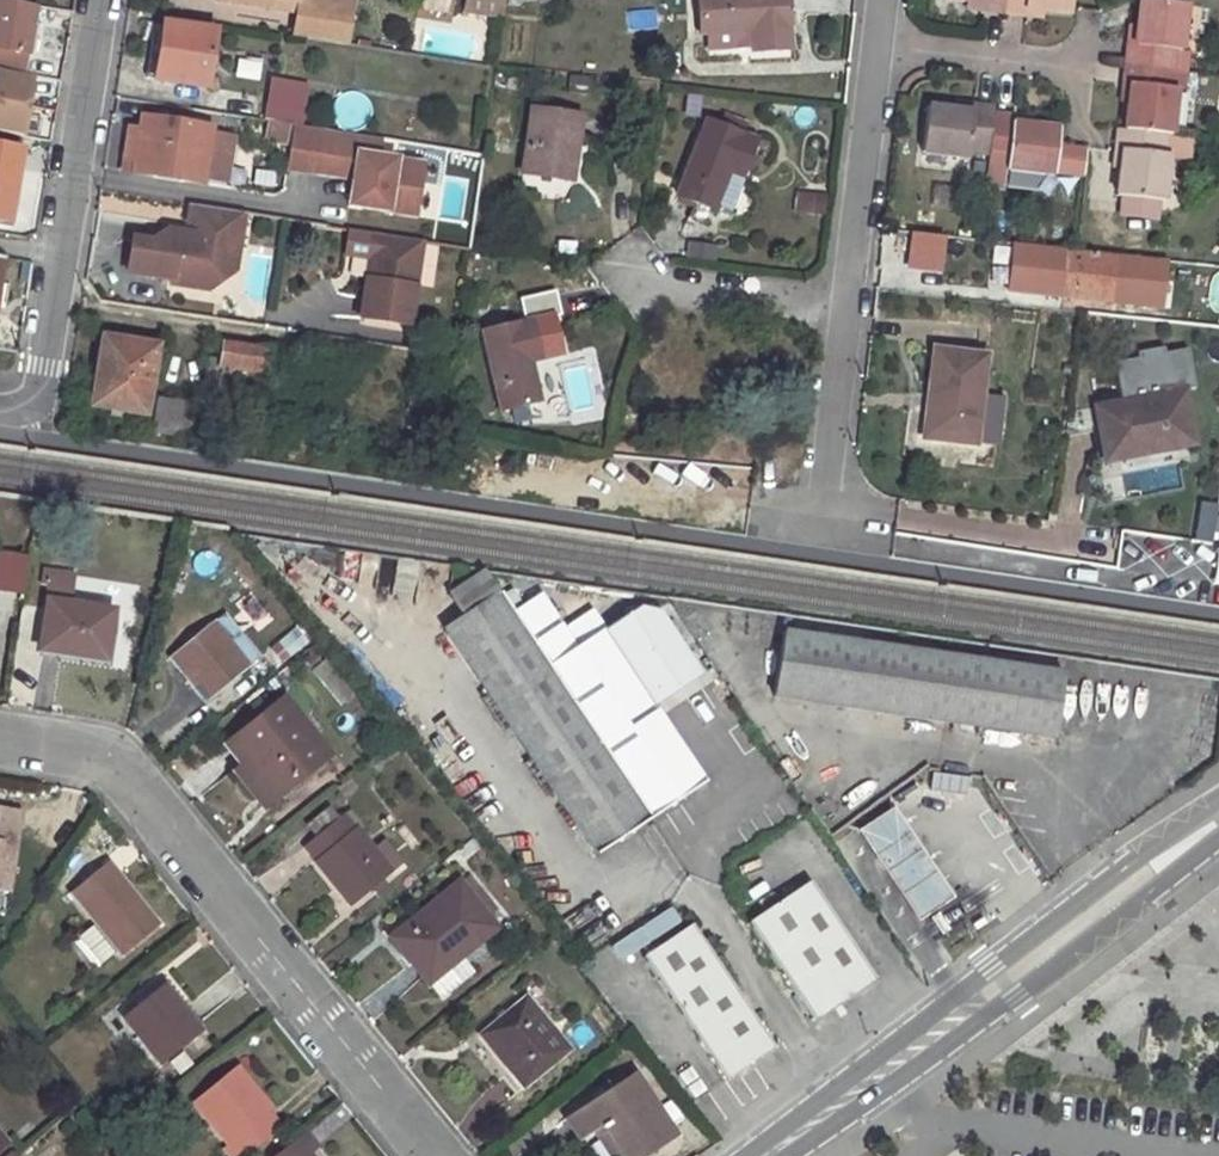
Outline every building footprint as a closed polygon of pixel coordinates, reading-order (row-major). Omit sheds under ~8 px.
[(24,74),(35,5),(9,0),(0,0),(0,70),(24,74)] [(303,0),(222,0),(295,12),(292,34),(346,43),(352,7),(303,0)] [(467,6),(504,11),(505,0),(468,0),(467,6)] [(700,32),(739,29),(738,23),(750,23),(750,28),(752,51),(788,49),(786,0),(699,0),(700,32)] [(984,10),(1005,13),(1006,0),(956,0),(965,1),(986,3),(984,10)] [(1005,13),(1023,15),(1024,7),(1043,9),(1069,12),(1071,0),(1006,0),(1005,13)] [(965,1),(964,9),(984,10),(986,3),(965,1)] [(1128,46),(1126,64),(1172,69),(1173,51),(1181,52),(1186,5),(1139,1),(1136,26),(1134,48),(1128,46)] [(1024,7),(1023,15),(1042,17),(1043,9),(1024,7)] [(162,23),(154,79),(204,88),(212,31),(162,23)] [(1130,25),(1128,46),(1134,48),(1136,26),(1130,25)] [(259,81),(263,62),(238,58),(234,77),(259,81)] [(1126,64),(1123,83),(1130,84),(1127,104),(1124,130),(1164,135),(1171,135),(1176,88),(1169,87),(1172,69),(1126,64)] [(32,76),(24,74),(0,70),(0,131),(22,135),(32,76)] [(270,76),(263,119),(266,120),(288,123),(291,124),(294,109),(303,111),(307,83),(270,76)] [(1123,83),(1120,103),(1127,104),(1130,84),(1123,83)] [(952,102),(951,110),(972,113),(973,104),(952,102)] [(927,107),(923,153),(967,157),(968,151),(988,154),(993,114),(993,107),(973,104),(972,113),(951,110),(927,107)] [(294,109),(291,124),(300,125),(303,111),(294,109)] [(531,110),(522,173),(570,180),(579,117),(531,110)] [(1029,125),(1012,123),(1013,117),(993,114),(988,154),(987,162),(1002,163),(1007,164),(1007,170),(1053,176),(1058,129),(1029,125)] [(142,115),(140,129),(135,159),(132,173),(200,184),(201,177),(208,133),(209,126),(142,115)] [(1013,117),(1012,123),(1029,125),(1030,119),(1013,117)] [(266,120),(263,137),(285,141),(288,123),(266,120)] [(724,182),(718,180),(723,168),(729,171),(742,177),(755,142),(707,122),(676,195),(696,203),(707,208),(713,210),(724,182)] [(317,172),(323,129),(293,124),(286,168),(317,172)] [(129,127),(123,158),(135,159),(140,129),(129,127)] [(415,215),(423,163),(378,155),(381,138),(323,129),(317,172),(352,178),(348,199),(363,201),(362,207),(415,215)] [(1118,129),(1116,149),(1122,150),(1119,170),(1116,195),(1164,202),(1168,155),(1162,155),(1164,135),(1124,130),(1118,129)] [(231,136),(208,133),(201,177),(224,181),(231,136)] [(1,220),(4,202),(11,204),(19,150),(0,146),(0,220),(1,220)] [(1116,149),(1112,170),(1119,170),(1122,150),(1116,149)] [(987,162),(985,178),(1000,180),(1002,163),(987,162)] [(723,168),(718,180),(724,182),(729,171),(723,168)] [(730,176),(719,207),(730,211),(742,180),(730,176)] [(4,202),(1,220),(8,221),(11,204),(4,202)] [(696,203),(688,220),(699,225),(707,208),(696,203)] [(242,212),(191,204),(187,222),(192,222),(202,224),(200,234),(190,232),(166,229),(149,241),(132,238),(126,270),(170,277),(206,282),(228,267),(224,263),(227,245),(237,246),(242,212)] [(202,224),(192,222),(190,232),(200,234),(202,224)] [(943,272),(948,236),(910,231),(905,268),(943,272)] [(379,233),(374,232),(367,278),(372,278),(379,233)] [(423,240),(379,233),(372,278),(367,278),(361,317),(410,325),(423,240)] [(687,242),(687,256),(714,257),(715,243),(687,242)] [(206,282),(170,277),(169,283),(207,288),(233,270),(237,246),(227,245),(224,263),(228,267),(206,282)] [(1065,250),(1060,296),(1112,303),(1114,286),(1139,288),(1139,280),(1153,282),(1156,260),(1065,250)] [(535,320),(482,332),(501,409),(541,399),(536,373),(529,375),(526,362),(533,360),(544,358),(535,320)] [(99,357),(93,404),(145,412),(155,346),(107,338),(104,358),(99,357)] [(222,340),(219,364),(280,373),(283,349),(222,340)] [(934,398),(929,437),(974,444),(986,357),(934,349),(929,398),(934,398)] [(533,360),(526,362),(529,375),(536,373),(533,360)] [(219,364),(216,388),(263,395),(266,372),(219,364)] [(1184,391),(1095,408),(1100,431),(1105,452),(1146,442),(1149,453),(1195,444),(1184,391)] [(157,399),(153,429),(205,438),(208,407),(157,399)] [(1095,408),(1075,412),(1072,437),(1100,431),(1095,408)] [(1146,442),(1105,452),(1107,462),(1149,453),(1146,442)] [(1200,539),(1217,540),(1217,551),(1218,552),(1218,517),(1202,516),(1200,539)] [(28,555),(0,551),(0,590),(23,593),(28,555)] [(396,560),(395,588),(414,589),(416,561),(396,560)] [(484,574),(452,595),(465,615),(497,594),(484,574)] [(51,580),(48,602),(50,603),(42,651),(106,661),(114,612),(70,606),(73,584),(51,580)] [(465,615),(445,628),(596,855),(705,783),(654,706),(701,676),(661,613),(638,608),(577,648),(542,594),(511,614),(497,594),(465,615)] [(255,596),(239,606),(254,630),(271,620),(255,596)] [(225,615),(214,624),(248,667),(260,658),(225,615)] [(213,623),(169,659),(206,704),(250,668),(248,667),(214,624),(213,623)] [(281,664),(302,646),(289,631),(268,648),(281,664)] [(783,633),(774,699),(944,724),(1054,740),(1065,676),(783,633)] [(284,702),(233,743),(248,761),(233,774),(262,810),(328,757),(284,702)] [(929,788),(966,794),(969,778),(932,771),(929,788)] [(12,830),(15,811),(0,808),(0,891),(8,892),(16,830),(12,830)] [(893,812),(861,832),(877,856),(908,835),(893,812)] [(344,815),(304,848),(352,907),(372,890),(383,881),(405,864),(386,842),(372,851),(344,815)] [(908,835),(877,856),(885,869),(916,848),(908,835)] [(916,848),(885,869),(916,917),(948,897),(916,848)] [(104,865),(69,895),(102,936),(117,955),(119,958),(159,926),(119,878),(115,880),(104,865)] [(383,881),(372,890),(380,899),(391,890),(383,881)] [(810,883),(749,924),(814,1022),(875,981),(810,883)] [(410,925),(392,939),(429,984),(463,958),(496,931),(487,919),(469,896),(460,885),(419,918),(423,924),(415,931),(410,925)] [(480,888),(469,896),(487,919),(498,911),(480,888)] [(419,918),(410,925),(415,931),(423,924),(419,918)] [(692,926),(645,957),(727,1081),(774,1049),(692,926)] [(102,936),(88,947),(103,966),(117,955),(102,936)] [(463,958),(429,984),(441,999),(475,972),(463,958)] [(163,987),(125,1019),(160,1063),(198,1031),(163,987)] [(527,998),(482,1035),(524,1088),(569,1051),(527,998)] [(183,1054),(169,1065),(179,1076),(193,1065),(183,1054)] [(267,1113),(272,1110),(238,1068),(194,1103),(228,1145),(224,1149),(229,1155),(246,1155),(280,1129),(267,1113)] [(566,1120),(581,1141),(593,1133),(603,1126),(623,1155),(647,1155),(676,1137),(634,1074),(566,1120)] [(593,1133),(608,1155),(623,1155),(603,1126),(593,1133)] [(274,1155),(308,1155),(307,1155),(316,1147),(304,1132),(274,1155)]
